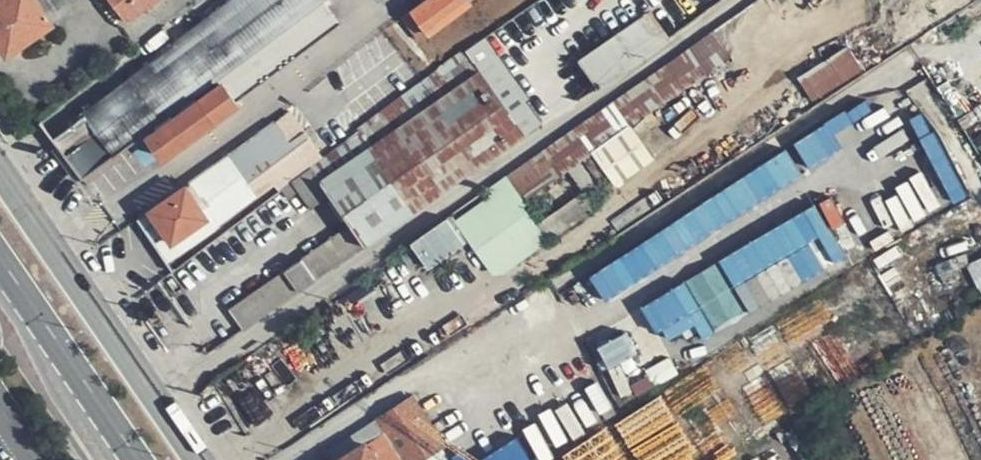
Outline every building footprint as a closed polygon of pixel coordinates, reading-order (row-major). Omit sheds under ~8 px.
[(32,0),(0,0),(0,26),(1,28),(0,29),(0,49),(5,56),(49,23),(32,0)] [(49,23),(66,11),(58,0),(32,0),(49,23)] [(321,0),(232,0),(50,136),(63,155),(94,130),(112,156),(141,134),(182,103),(239,61),(321,0)] [(66,11),(80,0),(58,0),(66,11)] [(125,24),(156,0),(107,0),(125,24)] [(473,0),(425,0),(399,19),(416,41),(473,0)] [(485,187),(501,211),(802,0),(751,0),(485,187)] [(534,25),(520,6),(516,8),(478,36),(493,57),(534,25)] [(593,84),(659,38),(640,11),(574,57),(593,84)] [(910,34),(896,14),(848,46),(862,67),(910,34)] [(478,36),(459,51),(461,53),(519,135),(539,121),(493,57),(478,36)] [(253,325),(519,135),(461,53),(320,158),(361,217),(240,305),(253,325)] [(253,80),(239,61),(182,103),(141,134),(160,158),(235,106),(228,98),(253,80)] [(814,166),(845,145),(834,129),(846,121),(840,112),(797,141),(814,166)] [(209,167),(136,219),(164,260),(236,209),(221,187),(284,141),(271,122),(209,167)] [(603,292),(808,180),(794,154),(589,265),(603,292)] [(824,208),(644,294),(666,340),(701,323),(704,330),(849,260),(824,208)] [(414,240),(432,267),(470,243),(451,215),(414,240)] [(970,262),(980,283),(980,256),(970,262)] [(631,332),(600,342),(607,364),(638,354),(631,332)] [(424,401),(418,392),(376,421),(384,433),(353,454),(343,459),(422,459),(442,447),(416,406),(424,401)] [(384,433),(376,421),(345,441),(353,454),(384,433)] [(353,454),(345,441),(334,448),(341,459),(343,459),(353,454)] [(334,448),(317,459),(341,459),(334,448)]
